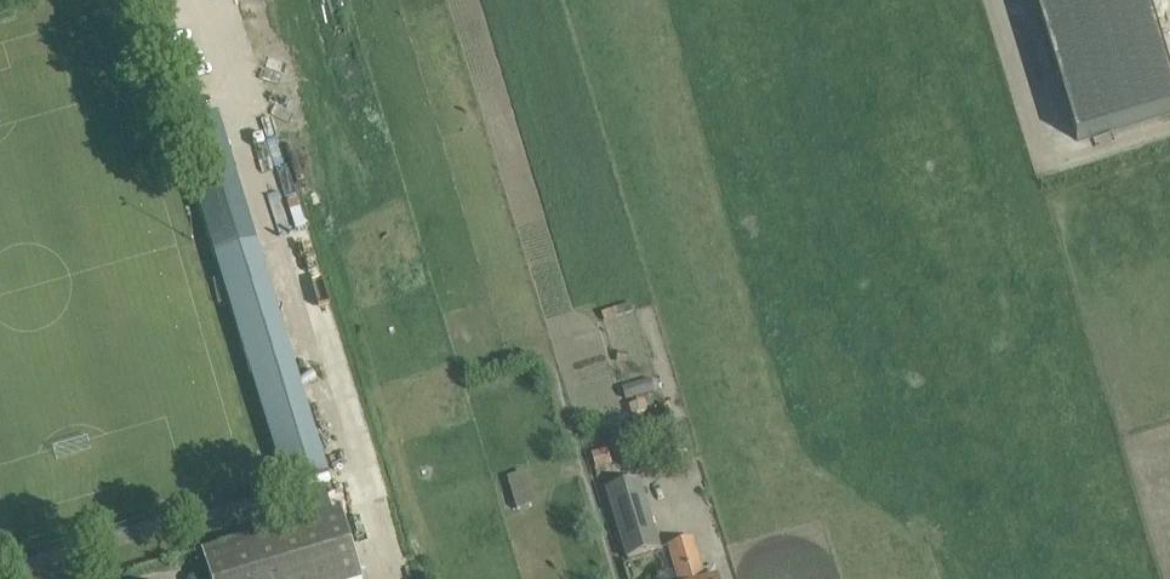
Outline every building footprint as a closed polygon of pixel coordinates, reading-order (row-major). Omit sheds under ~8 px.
[(1092,0),(1035,0),(1047,41),(1099,25),(1092,0)] [(1099,25),(1151,9),(1149,0),(1092,0),(1099,25)] [(1099,25),(1114,75),(1166,59),(1151,9),(1099,25)] [(1062,90),(1114,75),(1099,25),(1047,41),(1062,90)] [(1114,75),(1129,124),(1169,111),(1169,71),(1166,59),(1114,75)] [(1077,140),(1129,124),(1114,75),(1062,90),(1077,140)] [(220,253),(276,488),(318,478),(262,243),(220,253)] [(653,375),(624,384),(628,397),(657,389),(653,375)] [(610,463),(606,450),(593,454),(597,467),(610,463)] [(522,473),(506,477),(517,511),(532,506),(522,473)] [(641,480),(605,491),(626,560),(662,549),(641,480)] [(341,509),(202,551),(210,578),(362,578),(341,509)] [(692,540),(670,546),(680,578),(703,578),(692,540)]
